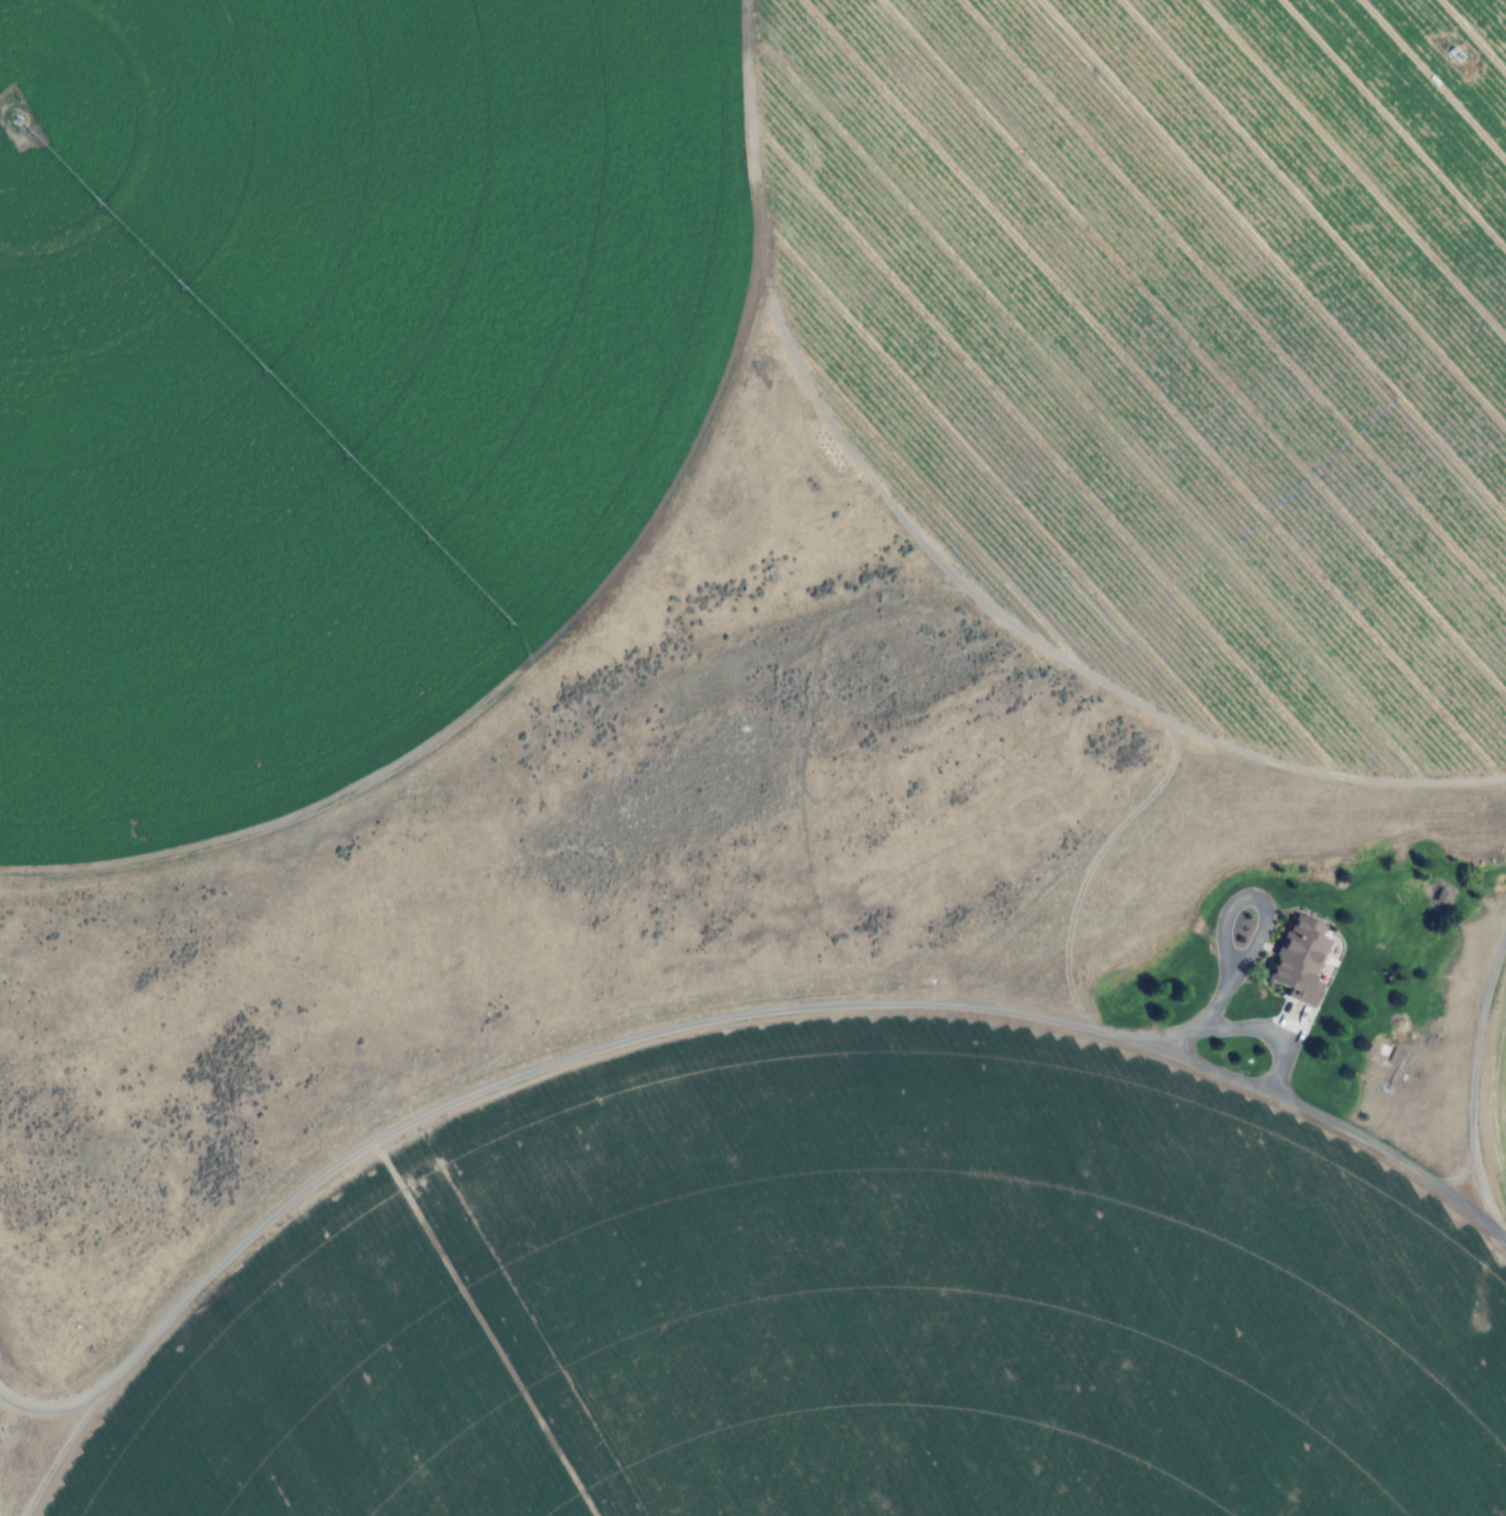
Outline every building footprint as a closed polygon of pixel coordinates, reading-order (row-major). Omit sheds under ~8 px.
[(1433,903),(1444,909),(1452,895),(1441,889),(1433,903)] [(1262,983),(1304,1001),(1329,942),(1320,938),(1324,928),(1291,914),(1262,983)]
